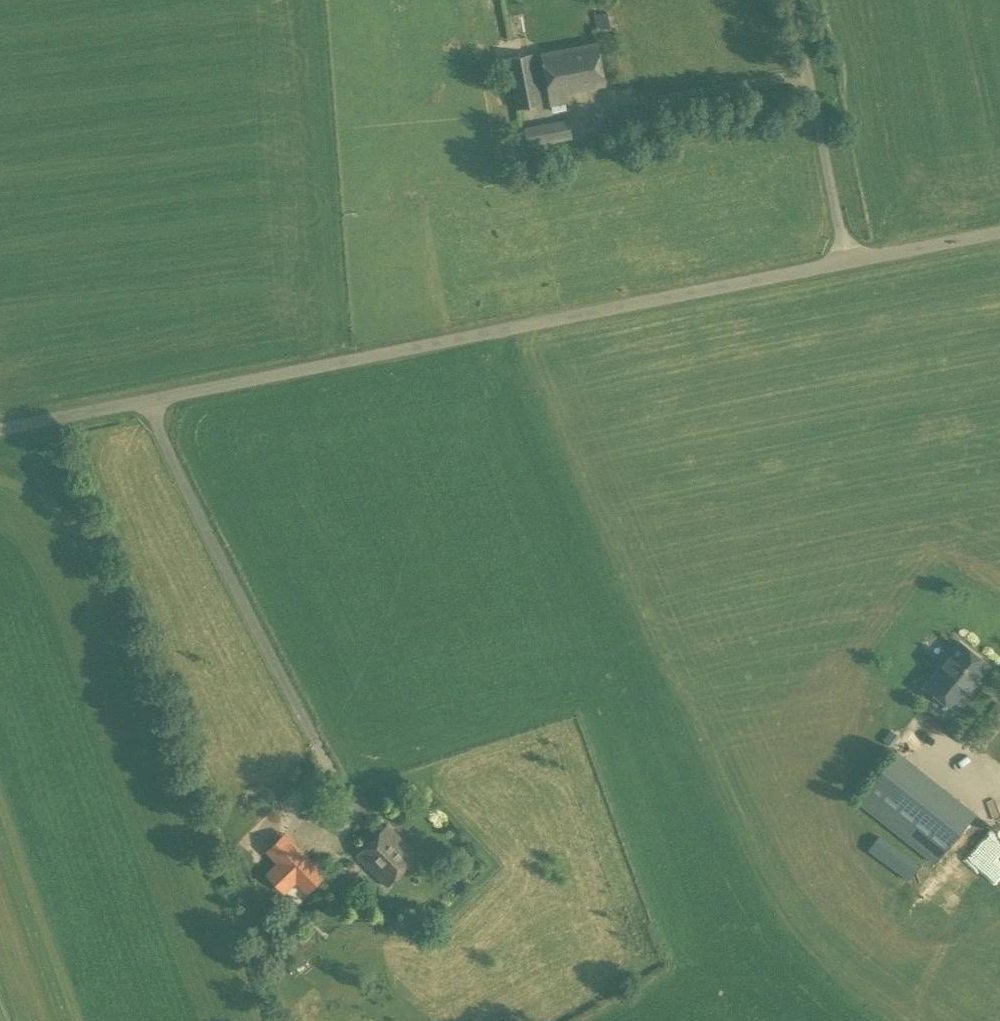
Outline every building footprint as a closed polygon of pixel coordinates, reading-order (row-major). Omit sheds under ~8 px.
[(609,27),(607,11),(594,14),(597,29),(609,27)] [(541,54),(551,104),(564,101),(562,91),(604,83),(596,43),(541,54)] [(542,103),(532,53),(506,58),(515,108),(542,103)] [(527,146),(572,138),(568,119),(524,127),(527,146)] [(973,703),(999,673),(999,655),(983,640),(980,646),(975,642),(969,651),(974,654),(951,683),(973,703)] [(975,812),(897,748),(856,799),(934,863),(975,812)] [(418,855),(401,839),(386,823),(356,853),(387,885),(418,855)] [(867,850),(908,879),(919,864),(878,835),(867,850)] [(325,872),(295,842),(281,856),(288,864),(285,868),(288,870),(286,872),(305,890),(325,872)] [(283,912),(289,906),(299,896),(297,894),(300,892),(285,877),(283,878),(278,873),(266,885),(266,884),(261,889),(283,912)]
